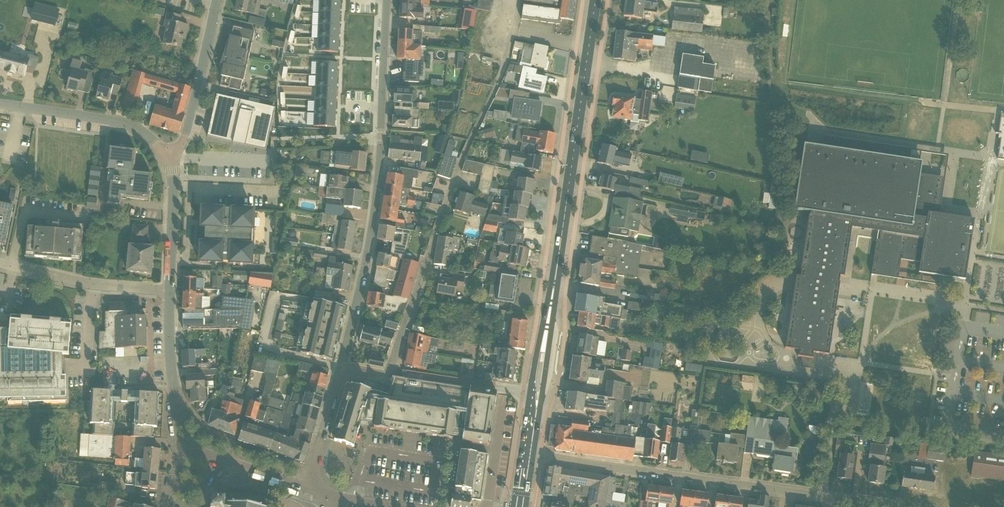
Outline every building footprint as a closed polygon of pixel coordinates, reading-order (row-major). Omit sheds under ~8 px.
[(250,13),(258,15),(261,0),(238,0),(236,10),(246,12),(250,13)] [(340,1),(319,0),(319,13),(340,14),(340,1)] [(477,9),(489,11),(491,0),(479,0),(477,9)] [(573,20),(576,0),(524,0),(521,19),(560,24),(560,19),(573,20)] [(634,18),(642,19),(643,11),(657,13),(658,4),(645,2),(632,0),(626,0),(624,16),(634,18)] [(55,26),(59,10),(35,4),(31,20),(55,26)] [(423,5),(421,5),(415,5),(400,4),(400,18),(414,19),(414,18),(423,19),(423,5)] [(153,14),(163,16),(165,9),(154,7),(153,14)] [(674,7),(672,30),(703,33),(705,10),(674,7)] [(461,8),(459,28),(474,29),(476,9),(461,8)] [(167,28),(163,43),(181,47),(184,34),(186,35),(188,25),(179,23),(181,16),(167,13),(164,27),(167,28)] [(318,26),(339,27),(340,14),(319,13),(318,26)] [(230,36),(229,41),(226,56),(225,58),(227,58),(226,64),(226,65),(224,64),(222,71),(221,76),(223,76),(220,86),(240,90),(242,80),(243,81),(245,76),(248,61),(252,46),(255,31),(243,29),(234,26),(231,36),(230,36)] [(318,26),(318,38),(339,39),(339,27),(318,26)] [(413,26),(412,31),(399,30),(398,44),(419,46),(421,46),(422,32),(424,32),(425,26),(413,26)] [(617,31),(615,45),(636,48),(636,49),(652,51),(652,46),(665,47),(665,37),(653,36),(653,35),(627,33),(617,31)] [(338,52),(339,39),(318,38),(317,51),(338,52)] [(285,42),(273,40),(272,46),(283,49),(285,42)] [(523,50),(520,63),(546,68),(548,61),(546,60),(549,47),(535,44),(534,46),(515,41),(513,48),(523,50)] [(421,46),(419,46),(398,44),(397,59),(406,59),(405,72),(403,72),(403,81),(419,82),(419,73),(420,60),(421,60),(422,46),(421,46)] [(613,58),(623,60),(635,61),(636,49),(636,48),(615,45),(613,58)] [(6,71),(6,72),(14,74),(14,73),(25,75),(27,63),(37,65),(38,58),(29,56),(28,59),(0,52),(0,69),(6,71)] [(683,54),(679,75),(700,78),(697,91),(711,93),(715,67),(703,65),(704,58),(683,54)] [(89,93),(92,83),(96,72),(88,70),(85,69),(84,71),(80,69),(82,62),(73,59),(69,70),(66,79),(69,80),(66,89),(77,92),(79,88),(83,89),(82,91),(89,93)] [(91,59),(89,65),(96,67),(98,60),(91,59)] [(317,62),(316,75),(337,76),(338,63),(317,62)] [(521,74),(518,87),(543,93),(544,92),(543,92),(546,82),(547,78),(536,75),(537,70),(523,67),(515,66),(514,72),(521,74)] [(108,81),(101,79),(99,88),(96,97),(109,101),(112,91),(118,93),(117,95),(118,96),(121,86),(123,79),(119,78),(110,75),(108,81)] [(169,81),(146,75),(143,84),(166,91),(169,81)] [(336,89),(337,76),(316,75),(316,88),(336,89)] [(677,88),(697,91),(700,78),(679,75),(677,88)] [(181,85),(174,82),(171,93),(177,94),(172,110),(156,105),(150,125),(162,129),(163,129),(166,130),(167,131),(168,130),(179,134),(185,115),(183,114),(191,87),(181,85)] [(336,89),(316,88),(315,100),(336,101),(336,89)] [(412,91),(412,89),(395,88),(394,102),(396,102),(396,108),(413,109),(413,103),(411,104),(412,102),(413,102),(414,101),(415,100),(416,100),(416,99),(417,97),(417,95),(416,94),(416,93),(415,92),(414,91),(412,91)] [(274,91),(262,89),(261,95),(272,98),(274,91)] [(541,102),(531,101),(528,100),(530,94),(515,91),(510,90),(509,98),(514,99),(512,117),(538,121),(540,113),(541,110),(540,110),(541,102)] [(645,123),(645,121),(648,122),(652,92),(642,91),(641,100),(614,96),(612,104),(615,105),(613,117),(632,119),(632,122),(645,123)] [(676,94),(675,105),(674,107),(694,110),(696,97),(676,94)] [(217,95),(207,137),(233,142),(232,143),(246,146),(246,145),(266,150),(275,108),(217,95)] [(314,113),(335,114),(336,101),(315,100),(314,113)] [(445,102),(445,112),(454,112),(455,102),(445,102)] [(393,126),(403,127),(418,128),(419,110),(413,110),(413,109),(396,108),(395,117),(393,117),(393,126)] [(335,114),(314,113),(314,126),(335,127),(335,114)] [(482,131),(478,132),(476,136),(482,138),(484,138),(485,139),(495,136),(493,128),(482,130),(482,131)] [(522,143),(521,148),(552,153),(556,134),(539,131),(539,133),(524,130),(524,131),(517,130),(515,141),(522,143)] [(388,158),(426,162),(428,147),(422,146),(423,137),(415,136),(415,138),(411,137),(411,141),(401,140),(402,137),(391,135),(388,158)] [(795,209),(810,212),(810,215),(809,215),(800,270),(801,270),(800,276),(796,276),(785,348),(800,350),(799,355),(798,355),(798,356),(802,357),(807,358),(813,359),(813,357),(812,357),(813,352),(816,353),(829,355),(840,282),(839,282),(840,276),(844,277),(852,226),(878,230),(872,275),(874,275),(874,273),(898,276),(901,255),(921,258),(919,273),(965,280),(974,220),(934,214),(940,177),(920,174),(922,162),(904,160),(906,151),(911,151),(911,150),(827,138),(827,136),(825,136),(823,147),(804,145),(795,209)] [(449,141),(444,155),(438,175),(450,179),(457,158),(451,157),(455,143),(449,141)] [(597,163),(614,167),(615,163),(629,167),(631,156),(617,152),(618,148),(601,144),(597,163)] [(122,197),(148,200),(151,173),(134,171),(136,151),(109,148),(107,169),(109,169),(108,182),(110,182),(107,203),(121,205),(122,197)] [(694,149),(691,159),(708,164),(711,154),(694,149)] [(331,150),(330,160),(329,167),(365,172),(367,154),(331,150)] [(503,164),(530,170),(539,171),(542,158),(506,151),(503,164)] [(472,161),(466,160),(462,171),(469,173),(472,161)] [(478,163),(475,162),(472,161),(469,173),(475,174),(478,163)] [(481,176),(484,164),(478,163),(475,174),(481,176)] [(484,164),(481,176),(480,179),(492,182),(495,167),(484,164)] [(101,168),(91,167),(90,176),(100,177),(101,168)] [(661,172),(659,181),(683,187),(686,178),(661,172)] [(351,178),(327,175),(321,174),(320,186),(326,187),(326,188),(327,188),(347,190),(349,190),(351,178)] [(386,185),(402,188),(410,190),(412,190),(414,178),(398,175),(388,174),(386,185)] [(100,177),(90,176),(89,185),(99,186),(100,177)] [(640,197),(642,190),(616,184),(617,179),(601,176),(598,187),(602,188),(602,189),(602,188),(624,193),(640,197)] [(629,183),(638,185),(639,179),(633,178),(630,177),(629,183)] [(518,178),(516,192),(530,194),(532,195),(534,181),(536,181),(518,178)] [(492,182),(480,179),(479,186),(490,189),(492,182)] [(89,185),(88,195),(98,196),(99,186),(89,185)] [(402,188),(386,185),(384,197),(400,199),(415,202),(416,197),(409,195),(410,190),(402,188)] [(485,194),(485,195),(489,195),(490,189),(479,186),(477,192),(485,194)] [(344,200),(344,207),(360,209),(362,192),(349,190),(347,190),(327,188),(326,198),(344,200)] [(771,191),(770,194),(764,193),(762,202),(769,203),(768,208),(777,209),(779,193),(771,191)] [(453,210),(463,213),(470,215),(470,213),(485,216),(488,204),(474,200),(475,197),(468,195),(459,192),(453,210)] [(516,192),(514,192),(512,205),(526,208),(528,208),(530,194),(516,192)] [(624,193),(622,208),(612,207),(609,226),(611,227),(610,234),(628,237),(629,231),(639,232),(643,203),(642,202),(643,197),(640,197),(624,193)] [(489,195),(485,195),(483,201),(491,204),(493,197),(489,196),(489,195)] [(88,197),(87,205),(87,208),(96,209),(97,198),(88,197)] [(415,207),(415,202),(400,199),(384,197),(382,208),(399,210),(400,205),(405,206),(407,206),(415,207)] [(727,208),(729,200),(718,197),(716,206),(727,208)] [(5,245),(13,206),(0,203),(0,244),(5,245)] [(669,214),(677,216),(676,221),(687,224),(689,218),(704,221),(706,213),(697,211),(697,210),(671,204),(669,214)] [(508,219),(514,220),(524,222),(526,208),(512,205),(510,205),(510,206),(510,207),(508,219)] [(198,223),(197,225),(197,227),(197,228),(196,232),(196,234),(196,237),(196,239),(196,241),(196,242),(197,246),(197,250),(198,251),(200,251),(200,262),(222,263),(222,262),(230,263),(252,264),(252,246),(253,246),(255,237),(254,228),(253,228),(254,210),(232,209),(232,210),(227,209),(224,209),(202,208),(202,218),(199,218),(199,220),(198,222),(198,223)] [(382,208),(381,219),(404,223),(405,218),(397,217),(399,210),(382,208)] [(356,223),(337,220),(338,215),(323,213),(321,224),(335,226),(334,234),(353,237),(356,223)] [(505,217),(489,214),(487,220),(498,222),(504,223),(505,217)] [(782,218),(775,217),(773,225),(783,228),(783,226),(782,218)] [(498,222),(487,220),(483,230),(496,233),(498,222)] [(81,257),(82,248),(84,224),(53,222),(53,223),(49,223),(48,226),(48,227),(45,227),(28,227),(26,257),(35,258),(35,257),(43,257),(43,258),(64,260),(64,259),(72,260),(72,257),(81,257)] [(137,245),(130,245),(128,271),(141,272),(151,273),(153,248),(145,247),(146,240),(147,240),(148,226),(134,225),(132,240),(138,240),(137,245)] [(411,230),(390,227),(380,225),(377,239),(393,242),(395,233),(402,234),(401,246),(392,245),(390,255),(390,256),(400,258),(400,259),(403,259),(410,235),(411,230)] [(516,232),(508,230),(507,232),(504,244),(526,248),(528,236),(515,234),(516,232)] [(331,249),(341,250),(351,252),(353,237),(334,234),(333,234),(332,242),(331,249)] [(439,236),(434,264),(449,267),(452,252),(458,253),(460,238),(453,237),(453,239),(439,236)] [(643,244),(602,238),(592,236),(589,254),(603,256),(602,260),(602,262),(601,273),(615,275),(637,278),(642,251),(645,251),(646,247),(642,246),(643,244)] [(281,245),(297,247),(298,240),(287,238),(282,237),(281,245)] [(664,239),(654,237),(652,246),(662,248),(664,239)] [(479,240),(468,238),(467,245),(477,247),(479,240)] [(376,243),(379,251),(386,248),(383,241),(376,243)] [(508,264),(507,268),(515,269),(516,266),(526,267),(529,249),(526,248),(504,244),(504,245),(494,243),(490,263),(485,262),(484,271),(499,273),(501,265),(498,264),(498,262),(508,264)] [(328,253),(303,249),(302,253),(314,255),(313,258),(327,260),(328,253)] [(390,256),(390,255),(379,253),(376,267),(381,268),(381,267),(389,269),(388,270),(396,272),(400,259),(400,258),(390,256)] [(353,261),(337,259),(337,257),(329,256),(327,268),(332,268),(332,270),(335,271),(351,273),(352,266),(353,261)] [(404,259),(397,282),(393,296),(407,299),(409,299),(419,263),(404,259)] [(581,283),(590,285),(615,289),(616,281),(600,279),(601,273),(602,262),(594,261),(584,259),(583,265),(581,265),(580,277),(581,277),(581,283)] [(377,267),(373,285),(372,293),(380,295),(384,295),(387,280),(394,281),(396,272),(388,270),(389,269),(381,267),(381,268),(376,267),(377,267)] [(332,289),(339,290),(349,291),(351,273),(335,271),(332,270),(332,268),(327,268),(327,270),(317,268),(316,274),(326,276),(334,277),(332,289)] [(249,280),(249,272),(241,272),(241,280),(249,280)] [(263,273),(260,285),(271,288),(274,274),(263,273)] [(496,296),(495,300),(514,303),(518,276),(500,273),(498,287),(491,286),(489,295),(496,296)] [(437,293),(455,296),(456,290),(463,291),(465,276),(452,274),(451,280),(440,278),(437,293)] [(196,289),(197,278),(184,277),(183,293),(204,294),(204,289),(196,289)] [(213,277),(212,290),(222,290),(222,277),(213,277)] [(230,295),(231,285),(223,285),(222,295),(230,295)] [(315,291),(314,297),(330,300),(331,293),(315,291)] [(204,297),(204,294),(183,293),(183,309),(184,309),(195,310),(195,309),(205,310),(205,309),(205,297),(204,297)] [(377,307),(383,309),(397,312),(397,311),(403,314),(407,299),(393,296),(384,295),(380,295),(372,293),(369,293),(367,306),(377,307)] [(611,317),(626,320),(627,315),(629,316),(630,311),(623,310),(623,307),(606,304),(607,299),(605,299),(605,297),(602,296),(602,298),(577,294),(575,312),(580,312),(600,316),(611,317)] [(711,295),(702,297),(704,308),(714,305),(711,295)] [(184,329),(194,329),(215,329),(224,329),(234,329),(241,329),(244,309),(246,310),(247,300),(245,300),(246,299),(222,297),(221,310),(205,309),(205,310),(195,309),(195,310),(184,309),(184,310),(184,314),(182,314),(182,326),(184,325),(184,329)] [(330,300),(314,297),(312,305),(308,321),(307,326),(306,331),(305,331),(301,347),(302,347),(300,353),(332,361),(333,353),(335,353),(337,341),(336,341),(338,334),(340,326),(341,327),(344,315),(343,315),(345,307),(334,304),(335,300),(330,300)] [(99,332),(99,339),(99,349),(123,348),(147,348),(147,346),(146,346),(146,343),(147,343),(147,339),(146,339),(146,336),(147,336),(147,332),(146,332),(146,329),(147,329),(147,328),(146,328),(146,324),(146,322),(146,319),(146,316),(146,311),(139,311),(139,302),(109,303),(109,312),(105,312),(106,332),(99,332)] [(628,309),(640,311),(641,303),(629,302),(628,309)] [(499,309),(485,308),(484,316),(498,318),(499,309)] [(11,316),(0,312),(0,399),(8,399),(7,402),(66,402),(66,377),(63,377),(63,354),(68,354),(71,321),(11,316)] [(578,327),(594,329),(596,319),(600,320),(600,326),(609,327),(611,317),(600,316),(580,312),(579,320),(578,320),(577,324),(578,324),(578,327)] [(419,325),(428,327),(429,318),(420,317),(419,325)] [(386,320),(384,328),(397,331),(399,324),(386,320)] [(508,342),(508,348),(517,349),(525,350),(528,322),(511,320),(508,342)] [(267,337),(273,339),(276,325),(271,324),(267,337)] [(374,330),(373,330),(363,327),(360,341),(385,347),(386,343),(391,345),(396,333),(388,330),(387,333),(382,331),(382,329),(375,327),(374,330)] [(274,339),(280,340),(282,333),(275,332),(274,339)] [(437,355),(439,346),(440,340),(420,335),(410,333),(407,348),(408,348),(408,350),(407,350),(410,351),(410,352),(412,352),(412,351),(414,351),(414,349),(424,351),(423,352),(430,353),(437,355)] [(577,353),(596,356),(599,338),(592,336),(580,334),(577,353)] [(605,356),(607,342),(599,341),(598,355),(605,356)] [(663,344),(661,343),(653,342),(650,358),(645,357),(643,367),(659,369),(660,361),(663,344)] [(514,366),(516,352),(517,349),(508,348),(503,347),(483,344),(483,349),(489,350),(488,354),(497,356),(496,363),(514,366)] [(193,367),(196,366),(195,356),(206,355),(206,349),(182,351),(183,367),(193,367)] [(430,353),(423,352),(424,351),(414,349),(414,351),(412,351),(412,352),(410,352),(410,351),(407,350),(408,350),(404,365),(414,367),(420,368),(426,370),(430,353)] [(631,361),(632,351),(624,350),(622,360),(631,361)] [(591,364),(591,359),(574,356),(572,368),(576,369),(576,367),(604,371),(605,366),(591,364)] [(370,357),(369,364),(383,367),(384,359),(370,357)] [(266,383),(262,397),(260,397),(259,399),(255,398),(254,403),(249,401),(241,431),(239,440),(270,450),(272,450),(278,434),(277,434),(280,424),(263,418),(265,412),(266,407),(267,408),(274,385),(276,376),(281,362),(267,360),(267,361),(255,358),(252,370),(264,373),(266,383)] [(313,370),(315,366),(300,362),(298,370),(312,373),(313,372),(313,370)] [(514,366),(496,363),(493,363),(492,374),(485,373),(484,380),(497,382),(498,380),(512,382),(514,366)] [(686,363),(685,369),(702,372),(703,365),(686,363)] [(570,379),(587,382),(587,384),(598,386),(599,380),(603,380),(604,371),(576,367),(576,369),(572,368),(570,379)] [(313,372),(312,373),(309,384),(309,385),(325,389),(328,376),(313,372)] [(204,381),(204,375),(186,376),(187,389),(191,389),(208,388),(208,381),(204,381)] [(438,437),(450,439),(452,439),(453,435),(463,436),(462,440),(487,444),(489,444),(491,430),(495,406),(497,392),(395,377),(389,396),(347,383),(331,435),(336,437),(334,441),(340,442),(342,443),(354,446),(360,425),(376,428),(386,429),(388,430),(388,429),(438,437)] [(233,378),(231,390),(241,391),(243,379),(233,378)] [(604,397),(615,399),(623,400),(631,401),(633,387),(626,386),(627,383),(607,380),(604,397)] [(302,404),(320,409),(325,389),(309,385),(309,384),(307,384),(302,404)] [(220,412),(215,411),(209,425),(222,430),(227,414),(228,415),(229,412),(231,412),(234,404),(232,398),(228,397),(231,387),(223,385),(219,394),(224,399),(224,401),(223,401),(220,412)] [(204,410),(209,401),(208,401),(208,388),(191,389),(192,402),(197,402),(198,411),(204,410)] [(139,391),(119,390),(112,390),(112,391),(92,390),(91,423),(94,424),(94,434),(130,437),(153,438),(153,437),(153,427),(157,427),(159,393),(145,392),(145,391),(144,391),(144,392),(139,392),(139,391)] [(823,392),(813,390),(812,397),(821,399),(823,392)] [(566,411),(583,413),(584,409),(613,413),(615,399),(604,397),(604,398),(578,393),(568,392),(566,411)] [(270,398),(267,408),(284,413),(286,402),(270,398)] [(623,400),(615,399),(613,413),(613,418),(612,417),(611,424),(610,428),(616,429),(615,437),(614,437),(612,458),(633,460),(633,456),(643,457),(646,439),(645,439),(636,437),(635,439),(630,438),(631,427),(619,425),(623,400)] [(634,413),(648,415),(650,404),(636,401),(634,413)] [(866,415),(868,404),(857,403),(856,413),(866,415)] [(222,430),(234,435),(242,406),(234,404),(231,412),(229,412),(228,415),(227,414),(222,430)] [(320,409),(302,404),(299,417),(316,421),(320,409)] [(286,414),(292,415),(294,407),(288,405),(286,414)] [(266,407),(265,412),(282,418),(284,413),(267,408),(266,407)] [(687,441),(695,442),(697,430),(699,411),(696,410),(692,410),(690,430),(672,428),(671,437),(672,438),(669,460),(682,462),(683,453),(686,453),(687,441)] [(280,424),(282,418),(265,412),(263,418),(280,424)] [(289,425),(292,415),(286,414),(283,425),(289,427),(290,428),(291,425),(289,425)] [(316,421),(299,417),(296,429),(313,434),(316,421)] [(745,448),(744,452),(775,457),(773,470),(774,470),(774,469),(782,471),(782,473),(797,476),(800,460),(796,459),(797,454),(774,450),(775,445),(776,437),(778,421),(749,417),(746,436),(745,448)] [(570,426),(571,427),(571,428),(552,425),(549,444),(555,444),(554,447),(557,450),(612,458),(614,437),(615,437),(616,429),(610,428),(605,427),(605,428),(602,428),(602,431),(591,429),(590,433),(588,432),(589,423),(572,420),(572,422),(571,423),(570,426)] [(648,424),(645,439),(646,439),(643,457),(657,459),(658,449),(659,441),(653,440),(655,425),(648,424)] [(817,435),(818,426),(809,425),(809,428),(810,430),(811,432),(813,434),(815,435),(816,435),(817,435)] [(671,428),(663,426),(661,442),(669,443),(671,428)] [(278,434),(272,450),(284,455),(290,440),(294,433),(282,429),(279,435),(278,434)] [(313,434),(296,429),(295,430),(296,430),(295,433),(294,433),(290,440),(310,445),(313,434)] [(697,430),(695,442),(709,443),(711,432),(697,430)] [(115,466),(129,467),(130,437),(94,434),(82,434),(80,456),(88,457),(88,456),(100,457),(107,458),(113,457),(113,460),(115,460),(115,466)] [(719,444),(718,450),(717,460),(723,461),(723,463),(725,463),(725,461),(736,463),(738,447),(743,448),(744,435),(731,434),(730,435),(725,435),(724,444),(719,444)] [(892,446),(893,438),(886,437),(885,445),(892,446)] [(304,463),(310,445),(290,440),(284,455),(304,463)] [(871,443),(867,466),(871,466),(869,482),(883,484),(886,459),(885,459),(884,459),(886,446),(871,443)] [(928,444),(926,459),(944,461),(946,447),(928,444)] [(145,448),(144,458),(143,469),(159,470),(160,450),(145,448)] [(455,491),(482,496),(488,454),(477,452),(477,453),(461,450),(455,491)] [(974,451),(971,476),(1003,481),(1003,455),(974,451)] [(841,454),(838,478),(841,478),(840,479),(847,480),(847,479),(850,479),(854,456),(841,454)] [(543,495),(564,498),(562,505),(570,506),(572,506),(573,506),(575,495),(589,497),(592,474),(561,469),(559,468),(559,469),(548,467),(543,495)] [(136,473),(135,486),(141,487),(141,488),(157,489),(159,470),(143,469),(143,474),(136,473)] [(903,472),(903,477),(901,487),(933,491),(935,477),(903,472)] [(592,474),(589,497),(587,506),(626,506),(627,503),(612,501),(613,493),(614,485),(616,478),(592,474)] [(646,495),(645,501),(640,501),(640,506),(652,506),(653,503),(658,504),(660,487),(647,486),(646,495)] [(672,499),(674,489),(660,487),(658,504),(666,505),(666,506),(672,506),(672,499)] [(680,500),(680,506),(693,506),(695,492),(682,490),(680,500)] [(472,499),(481,501),(482,496),(455,491),(454,496),(452,496),(450,506),(471,506),(472,499)] [(707,504),(708,494),(695,492),(693,506),(707,506),(707,504)] [(715,506),(728,506),(729,497),(716,495),(715,506)] [(770,498),(761,496),(760,501),(749,500),(748,506),(768,506),(770,498)] [(124,502),(124,500),(110,497),(108,506),(149,506),(124,502)] [(261,506),(263,505),(262,504),(259,506),(252,505),(253,504),(251,503),(251,504),(247,504),(243,503),(243,502),(242,502),(242,503),(235,502),(235,503),(233,500),(232,501),(233,503),(226,502),(226,503),(225,503),(226,499),(212,497),(211,506),(261,506)] [(743,499),(729,497),(728,506),(741,506),(743,499)]
